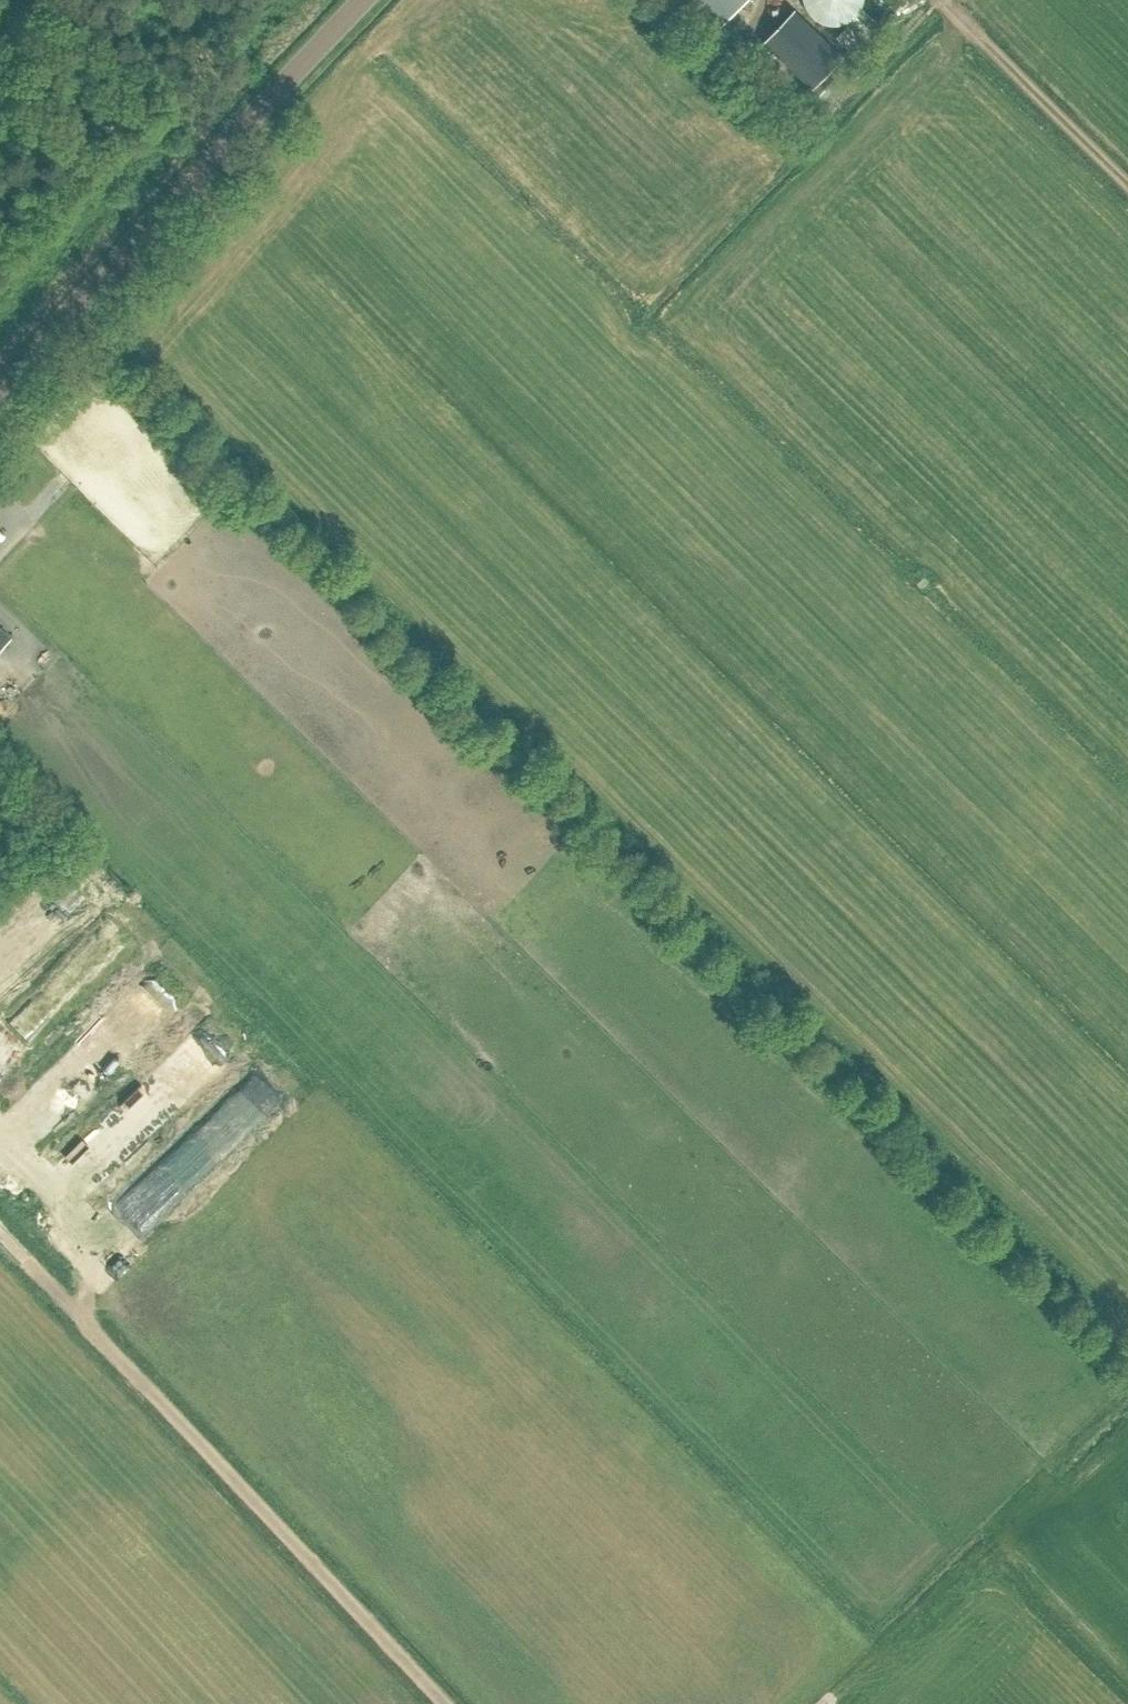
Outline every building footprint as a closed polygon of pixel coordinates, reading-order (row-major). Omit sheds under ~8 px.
[(708,15),(719,26),(744,0),(693,0),(708,15)] [(802,1),(803,5),(805,9),(808,13),(811,16),(814,19),(818,22),(822,23),(826,25),(830,25),(835,25),(839,25),(844,23),(848,22),(851,19),(855,16),(858,13),(860,9),(862,5),(863,1),(864,0),(802,0),(802,1)] [(763,42),(812,88),(828,104),(837,95),(831,90),(837,84),(826,73),(842,57),(793,11),(763,42)] [(11,637),(0,628),(0,649),(11,637)]
